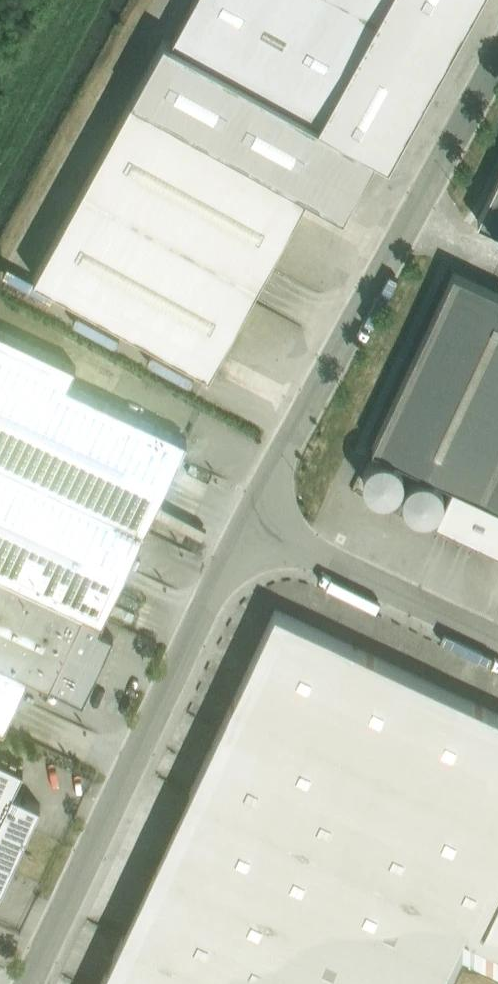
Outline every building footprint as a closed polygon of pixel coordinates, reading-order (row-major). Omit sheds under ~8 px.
[(389,0),(196,0),(178,33),(324,116),(389,0)] [(393,7),(378,35),(446,72),(461,44),(393,7)] [(213,364),(312,187),(139,91),(40,268),(213,364)] [(345,95),(329,125),(361,142),(377,113),(345,95)] [(478,218),(497,227),(497,176),(478,218)] [(336,259),(317,274),(323,282),(342,267),(336,259)] [(455,267),(373,442),(497,500),(497,287),(455,267)] [(261,327),(261,348),(271,348),(270,327),(261,327)] [(196,430),(0,337),(0,655),(29,669),(72,689),(196,430)] [(277,606),(99,983),(454,983),(462,967),(497,983),(497,709),(277,606)] [(0,655),(0,730),(29,669),(0,655)] [(12,779),(0,773),(0,805),(12,779)]
